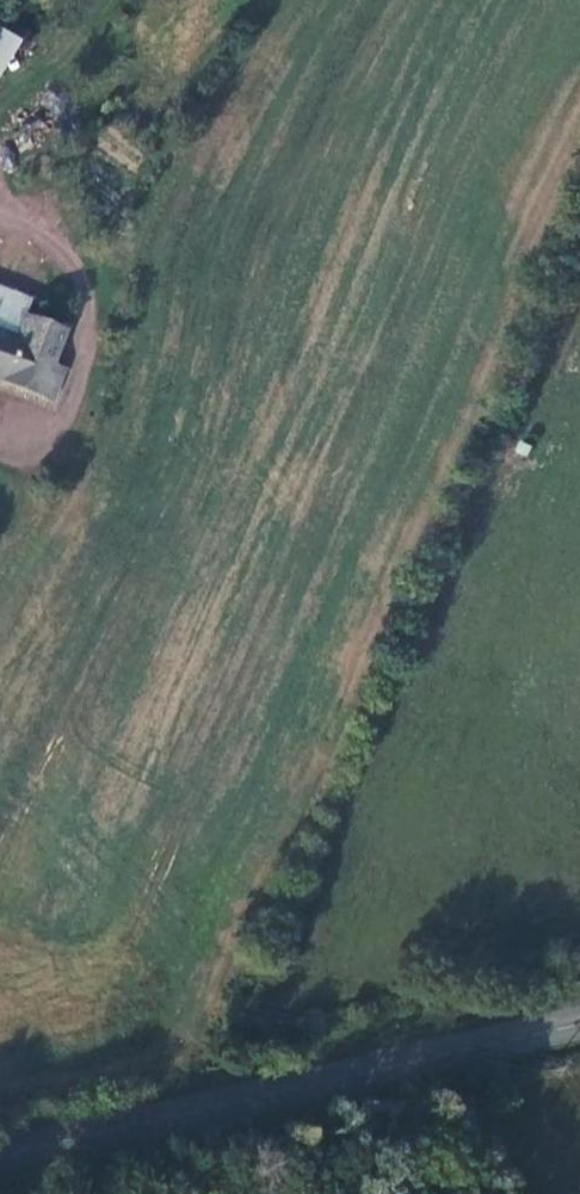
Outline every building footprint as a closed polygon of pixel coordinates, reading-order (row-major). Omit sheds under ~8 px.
[(11,41),(0,35),(0,61),(11,41)] [(55,396),(63,371),(50,366),(60,325),(23,313),(29,295),(0,283),(0,376),(55,396)]
